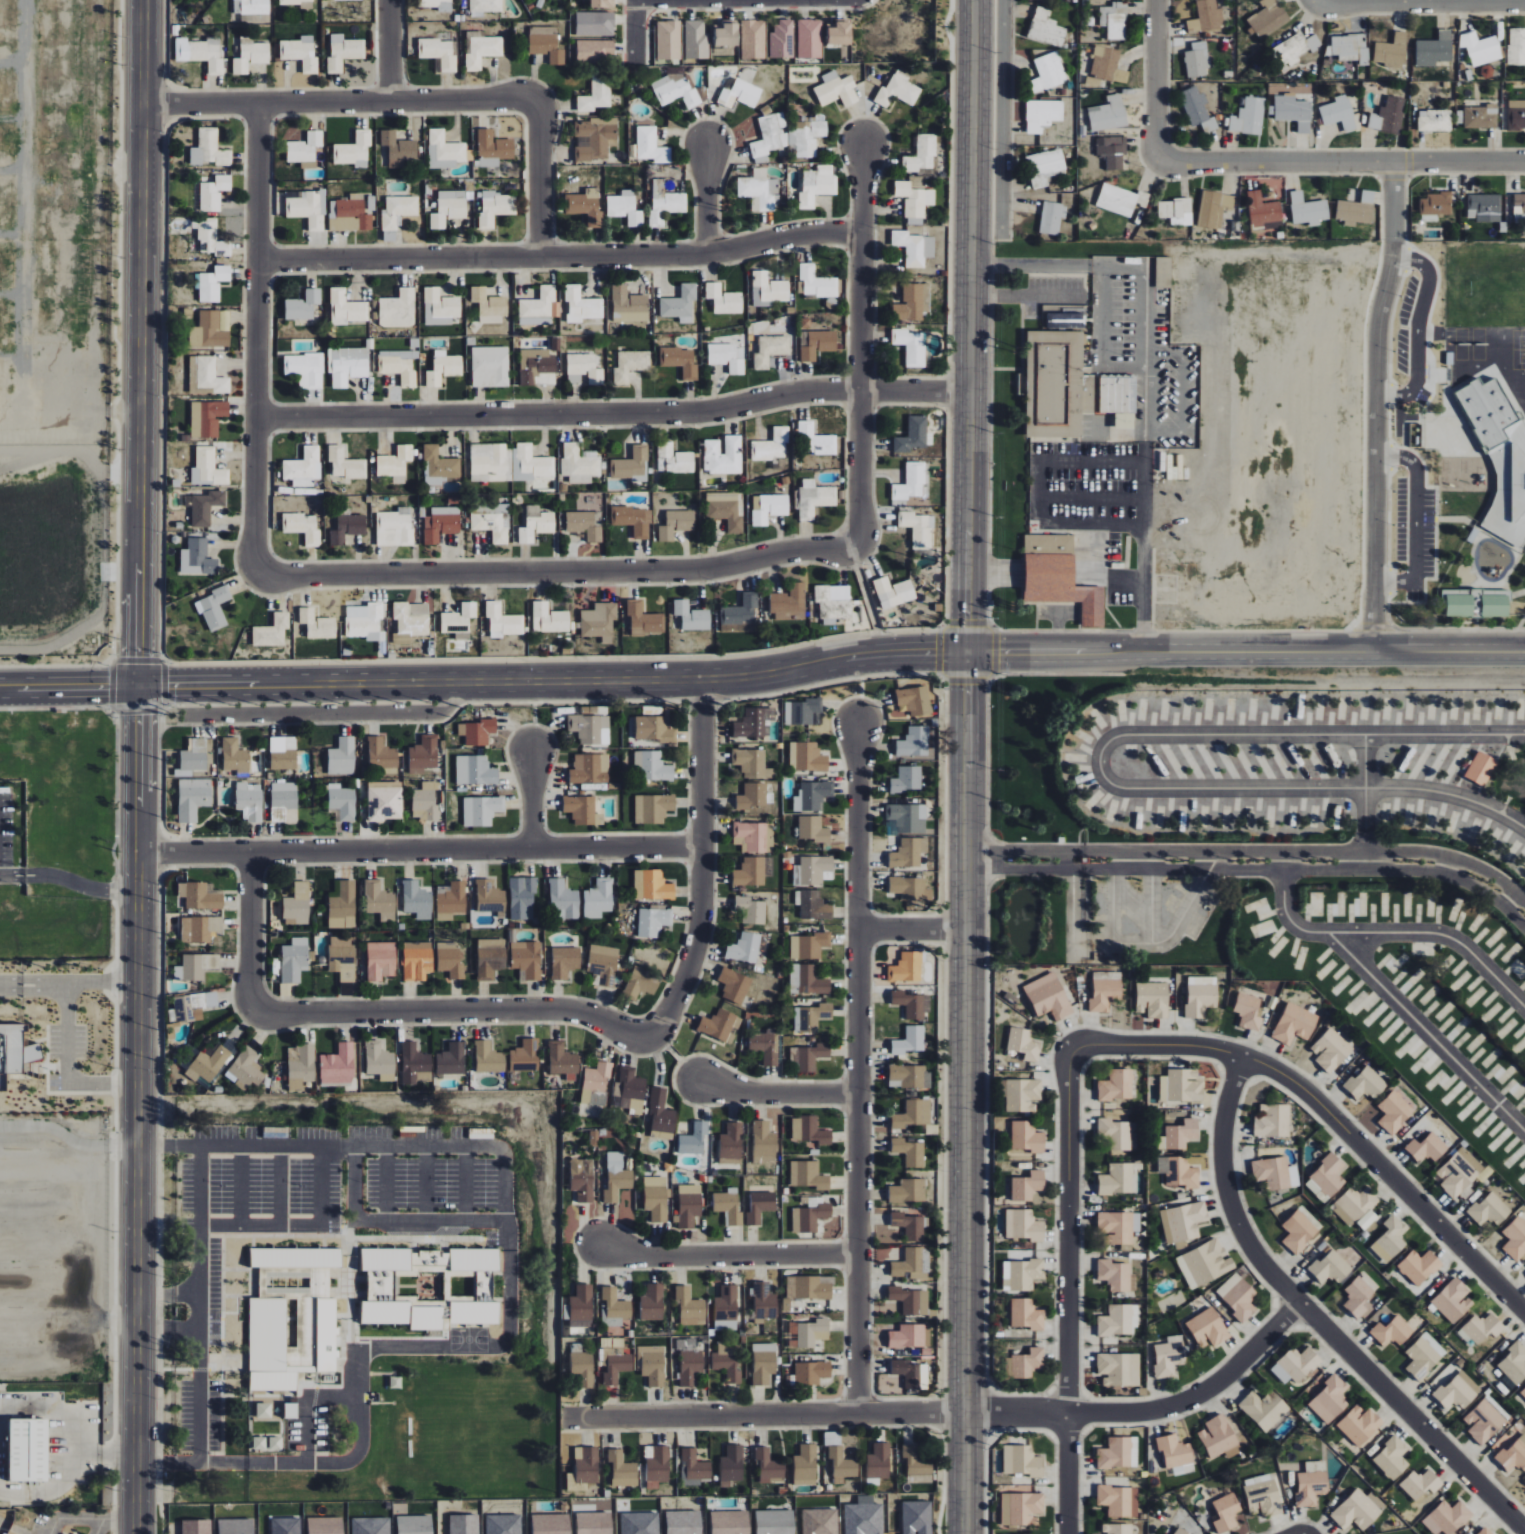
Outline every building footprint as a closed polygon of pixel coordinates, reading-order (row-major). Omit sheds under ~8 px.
[(269,0),(234,0),(234,14),(270,14),(269,0)] [(301,4),(301,9),(313,9),(313,0),(279,0),(280,5),(301,4)] [(418,7),(439,8),(439,12),(453,12),(453,0),(418,0),(418,7)] [(470,17),(483,17),(483,12),(502,11),(502,0),(470,0),(470,17)] [(1199,19),(1187,20),(1189,33),(1225,28),(1222,9),(1216,9),(1215,0),(1197,0),(1196,0),(1199,19)] [(1264,9),(1248,18),(1260,40),(1290,22),(1278,0),(1261,0),(1260,1),(1264,9)] [(1100,7),(1100,27),(1108,27),(1108,40),(1126,40),(1127,2),(1112,2),(1112,7),(1100,7)] [(1027,39),(1062,48),(1068,29),(1056,25),(1057,21),(1049,19),(1051,10),(1037,6),(1027,39)] [(614,36),(614,12),(576,12),(575,36),(614,36)] [(770,58),(793,58),(793,19),(774,20),(774,32),(769,32),(770,58)] [(685,20),(685,59),(709,58),(708,32),(704,33),(704,20),(685,20)] [(765,59),(765,20),(741,21),(741,59),(765,59)] [(821,59),(822,20),(798,20),(797,58),(821,59)] [(680,21),(656,21),(657,60),(680,59),(680,21)] [(851,44),(851,21),(835,21),(835,24),(827,24),(827,44),(851,44)] [(714,29),(714,46),(738,45),(737,23),(722,23),(722,28),(714,29)] [(564,65),(564,49),(557,49),(556,27),(529,27),(529,54),(549,54),(549,65),(564,65)] [(1524,65),(1524,29),(1509,28),(1507,64),(1524,65)] [(1452,30),(1438,29),(1438,40),(1416,40),(1416,66),(1436,67),(1436,61),(1451,62),(1452,30)] [(1375,42),(1374,62),(1384,63),(1384,67),(1405,68),(1407,32),(1394,31),(1394,44),(1375,42)] [(1478,40),(1476,31),(1458,35),(1461,48),(1467,46),(1472,66),(1502,59),(1497,36),(1478,40)] [(1315,34),(1306,40),(1301,32),(1274,48),(1287,68),(1300,60),(1298,57),(1311,49),(1312,51),(1322,45),(1315,34)] [(365,40),(343,40),(343,34),(331,34),(331,57),(327,57),(327,74),(343,73),(342,59),(365,59),(365,40)] [(280,60),(302,59),(302,74),(318,74),(318,57),(314,57),(314,35),(301,36),(301,40),(280,41),(280,60)] [(269,43),(254,43),(253,36),(240,36),(241,58),(233,58),(233,75),(249,75),(248,63),(269,63),(269,43)] [(502,57),(502,37),(470,38),(470,55),(465,55),(466,71),(481,71),(481,57),(502,57)] [(220,40),(185,41),(186,61),(208,61),(208,75),(224,75),(223,59),(220,59),(220,40)] [(441,58),(440,72),(456,72),(456,55),(452,55),(452,40),(419,40),(419,58),(441,58)] [(614,40),(576,40),(576,63),(614,63),(614,40)] [(1191,42),(1192,51),(1185,51),(1187,78),(1210,76),(1206,41),(1191,42)] [(1118,69),(1121,50),(1095,46),(1091,77),(1128,83),(1130,71),(1118,69)] [(1034,60),(1040,77),(1028,82),(1033,94),(1068,80),(1057,51),(1034,60)] [(844,107),(859,101),(853,88),(856,87),(851,75),(840,80),(836,70),(821,76),(824,83),(814,87),(821,106),(841,98),(844,107)] [(660,106),(682,97),(687,109),(702,103),(695,88),(690,90),(682,71),(651,83),(660,106)] [(591,75),(591,96),(577,97),(577,112),(594,111),(594,107),(610,107),(610,74),(591,75)] [(886,108),(892,95),(913,106),(922,89),(893,74),(886,89),(881,87),(874,102),(886,108)] [(755,107),(763,89),(737,78),(731,91),(723,87),(717,102),(731,109),(735,99),(755,107)] [(1192,127),(1202,123),(1206,133),(1218,128),(1215,118),(1212,119),(1202,93),(1200,94),(1196,86),(1179,93),(1192,127)] [(1108,104),(1088,107),(1091,131),(1127,126),(1123,93),(1107,95),(1108,104)] [(1324,126),(1342,121),(1345,133),(1357,130),(1347,94),(1334,97),(1335,102),(1318,107),(1324,126)] [(1295,96),(1274,96),(1274,120),(1298,121),(1298,132),(1311,133),(1311,101),(1295,101),(1295,96)] [(1406,98),(1387,96),(1385,108),(1380,107),(1379,114),(1370,113),(1367,129),(1400,134),(1406,98)] [(1229,130),(1262,132),(1263,98),(1245,97),(1244,109),(1238,108),(1238,116),(1230,116),(1229,130)] [(1509,100),(1509,128),(1524,128),(1524,100),(1509,100)] [(1064,101),(1027,101),(1027,134),(1043,134),(1043,126),(1051,126),(1052,121),(1064,121),(1064,101)] [(1464,128),(1498,128),(1498,106),(1465,106),(1464,128)] [(1451,131),(1451,111),(1419,110),(1418,131),(1451,131)] [(789,146),(786,130),(787,130),(783,112),(758,117),(763,140),(750,143),(753,158),(770,155),(769,150),(789,146)] [(618,146),(617,119),(574,120),(574,137),(588,137),(589,146),(574,147),(575,161),(608,160),(608,146),(618,146)] [(816,157),(816,137),(827,136),(827,121),(796,122),(796,130),(788,131),(789,145),(796,145),(796,158),(816,157)] [(638,159),(654,159),(654,164),(671,163),(671,147),(656,148),(656,125),(647,125),(647,126),(637,126),(638,159)] [(232,166),(232,150),(218,150),(218,128),(199,127),(198,148),(190,147),(190,165),(202,165),(202,161),(215,161),(215,165),(232,166)] [(514,139),(494,139),(494,129),(478,128),(478,167),(499,167),(499,159),(513,159),(514,139)] [(334,145),(333,164),(355,164),(355,168),(369,168),(370,129),(356,129),(355,145),(334,145)] [(429,169),(456,168),(456,162),(466,162),(465,143),(444,143),(444,129),(428,129),(429,169)] [(287,141),(287,162),(301,162),(301,168),(316,168),(315,147),(323,147),(323,130),(306,130),(306,141),(287,141)] [(388,145),(389,166),(418,165),(417,140),(396,141),(396,130),(380,130),(381,146),(388,145)] [(936,170),(935,134),(917,134),(917,157),(903,157),(903,171),(936,170)] [(1106,170),(1123,170),(1123,154),(1127,154),(1126,136),(1096,137),(1097,155),(1106,155),(1106,170)] [(1049,186),(1046,176),(1067,171),(1062,149),(1025,156),(1033,190),(1049,186)] [(815,210),(815,195),(837,195),(837,176),(833,176),(834,165),(817,165),(817,172),(803,172),(803,192),(799,192),(799,209),(815,210)] [(751,211),(776,212),(777,179),(766,179),(767,168),(753,168),(753,178),(738,178),(737,197),(752,197),(751,211)] [(201,211),(221,211),(221,191),(232,191),(231,175),(215,175),(215,182),(200,182),(201,211)] [(687,193),(664,193),(664,179),(652,179),(651,227),(663,227),(663,212),(686,212),(687,193)] [(935,190),(911,189),(911,181),(895,181),(895,197),(905,198),(904,217),(925,218),(925,205),(935,205),(935,190)] [(1137,193),(1104,183),(1096,206),(1131,217),(1136,204),(1147,207),(1151,194),(1139,190),(1137,193)] [(588,228),(601,228),(600,188),(585,188),(585,194),(565,195),(565,214),(587,213),(588,228)] [(286,217),(308,217),(308,231),(325,231),(325,191),(302,190),(302,198),(286,198),(286,217)] [(643,227),(643,211),(635,211),(635,190),(622,190),(622,196),(607,196),(607,216),(628,216),(628,227),(643,227)] [(1275,227),(1275,221),(1282,221),(1281,202),(1262,202),(1262,190),(1248,191),(1250,228),(1275,227)] [(1327,200),(1304,203),(1302,190),(1289,192),(1294,224),(1309,222),(1310,227),(1321,225),(1320,220),(1330,219),(1327,200)] [(1337,200),(1335,219),(1344,220),(1344,225),(1355,227),(1356,222),(1372,224),(1375,191),(1362,190),(1360,203),(1337,200)] [(466,218),(466,191),(437,191),(438,213),(430,214),(430,230),(446,229),(445,219),(466,218)] [(481,230),(494,230),(494,215),(516,215),(516,195),(494,196),(494,191),(481,191),(481,230)] [(1235,195),(1202,191),(1198,226),(1222,229),(1224,208),(1233,209),(1235,195)] [(329,231),(372,230),(372,214),(364,214),(364,193),(349,193),(349,199),(329,199),(329,231)] [(1524,212),(1524,193),(1514,193),(1514,212),(1524,212)] [(1451,215),(1452,195),(1421,194),(1421,221),(1438,221),(1439,215),(1451,215)] [(1501,194),(1468,195),(1468,221),(1501,221),(1501,194)] [(386,197),(386,210),(381,210),(382,231),(397,230),(397,216),(418,216),(418,197),(386,197)] [(1158,200),(1159,218),(1171,217),(1171,224),(1192,223),(1191,199),(1158,200)] [(1039,233),(1057,235),(1059,218),(1065,219),(1068,205),(1044,202),(1039,233)] [(217,219),(192,219),(192,228),(199,229),(199,252),(214,252),(214,256),(231,256),(231,241),(217,241),(217,219)] [(934,258),(935,236),(909,236),(909,230),(892,230),(891,245),(906,245),(906,268),(925,268),(925,258),(934,258)] [(1156,288),(1171,288),(1172,257),(1156,257),(1156,288)] [(837,296),(837,278),(814,278),(815,263),(799,263),(799,281),(804,281),(803,296),(837,296)] [(220,302),(220,282),(231,282),(230,266),(214,266),(214,273),(195,274),(195,289),(199,289),(200,302),(220,302)] [(789,301),(789,280),(769,281),(768,270),(752,271),(753,306),(763,306),(763,302),(789,301)] [(742,313),(742,293),(722,293),(722,282),(705,283),(706,299),(714,299),(714,314),(742,313)] [(659,298),(659,317),(680,317),(680,324),(694,323),(694,283),(681,283),(681,298),(659,298)] [(892,320),(922,321),(922,312),(929,312),(929,284),(903,284),(903,304),(892,304),(892,320)] [(555,285),(540,285),(540,300),(519,300),(519,325),(540,324),(540,316),(552,315),(551,302),(556,302),(555,285)] [(603,299),(581,299),(581,285),(565,285),(565,301),(568,301),(568,323),(583,323),(583,319),(603,318),(603,299)] [(627,285),(612,285),(613,322),(649,321),(648,295),(628,296),(627,285)] [(479,303),(480,323),(506,323),(506,297),(486,297),(486,286),(471,287),(471,303),(479,303)] [(425,325),(452,325),(452,317),(461,317),(461,297),(441,297),(440,287),(424,287),(425,325)] [(285,320),(313,319),(313,304),(321,304),(320,288),(305,289),(305,300),(285,300),(285,320)] [(346,302),(346,288),(331,288),(331,325),(348,325),(348,321),(368,321),(367,302),(346,302)] [(414,288),(399,288),(399,298),(379,298),(379,327),(415,327),(414,288)] [(189,346),(230,347),(231,331),(220,331),(220,311),(199,310),(199,327),(190,327),(189,346)] [(925,368),(926,334),(909,334),(909,329),(892,329),(891,345),(906,345),(906,367),(925,368)] [(837,331),(800,332),(801,362),(816,362),(816,352),(837,352),(837,331)] [(1026,437),(1082,437),(1082,412),(1083,412),(1083,331),(1026,331),(1026,437)] [(769,370),(769,355),(790,355),(789,336),(759,336),(759,353),(754,353),(754,370),(769,370)] [(708,364),(729,364),(729,375),(744,375),(744,345),(708,345),(708,364)] [(509,347),(472,347),(472,387),(509,387),(509,347)] [(332,388),(348,388),(348,378),(368,378),(368,348),(339,349),(340,357),(332,357),(332,388)] [(659,349),(660,367),(682,366),(682,381),(698,381),(698,364),(694,364),(694,348),(659,349)] [(462,356),(446,356),(446,350),(434,350),(434,371),(426,371),(426,388),(442,387),(442,376),(462,375),(462,356)] [(556,374),(556,350),(520,351),(520,385),(534,385),(534,374),(556,374)] [(614,385),(629,385),(629,371),(650,370),(650,351),(618,352),(618,368),(613,368),(614,385)] [(401,388),(416,388),(416,371),(412,371),(412,359),(419,359),(419,352),(378,353),(378,374),(400,373),(401,388)] [(323,355),(284,354),(284,375),(300,375),(300,389),(323,389),(323,355)] [(588,385),(604,385),(603,369),(596,369),(596,354),(567,355),(568,375),(588,374),(588,385)] [(1100,413),(1116,413),(1115,429),(1135,429),(1136,377),(1100,376),(1100,413)] [(1518,531),(1514,531),(1510,544),(1518,547),(1524,539),(1524,451),(1514,448),(1506,430),(1515,433),(1518,423),(1497,377),(1482,385),(1479,380),(1456,390),(1518,531)] [(191,402),(191,437),(218,438),(218,417),(229,417),(229,402),(191,402)] [(927,416),(909,416),(909,437),(894,437),(894,453),(911,453),(911,448),(930,448),(930,433),(927,433),(927,416)] [(836,436),(814,435),(814,421),(800,421),(800,453),(836,454),(836,436)] [(751,442),(751,461),(787,461),(787,427),(773,427),(773,442),(751,442)] [(741,436),(725,436),(725,454),(720,454),(720,440),(704,440),(704,473),(742,473),(741,436)] [(591,483),(591,476),(600,476),(600,457),(579,457),(579,442),(562,442),(562,476),(569,476),(569,483),(591,483)] [(694,472),(694,452),(674,453),(673,442),(657,442),(658,473),(694,472)] [(554,457),(532,458),(531,443),(513,443),(513,479),(554,478),(554,457)] [(460,458),(438,459),(438,444),(423,444),(423,463),(424,463),(425,485),(444,485),(444,478),(460,478),(460,458)] [(471,481),(508,481),(507,444),(470,444),(471,481)] [(610,460),(610,479),(647,478),(646,444),(632,445),(633,459),(610,460)] [(283,461),(283,479),(293,479),(293,487),(313,487),(313,479),(320,479),(320,445),(303,446),(303,460),(283,461)] [(366,459),(344,460),(344,445),(328,445),(329,463),(332,463),(332,478),(366,477),(366,459)] [(376,456),(377,476),(393,476),(393,484),(405,484),(405,461),(412,461),(412,445),(397,445),(397,456),(376,456)] [(229,485),(230,470),(215,470),(215,446),(196,446),(196,468),(191,468),(191,483),(213,483),(213,485),(229,485)] [(925,463),(907,462),(906,485),(892,484),(892,500),(909,500),(909,496),(924,497),(925,463)] [(836,487),(815,487),(815,479),(799,479),(800,520),(814,520),(814,506),(837,506),(836,487)] [(192,527),(211,527),(210,506),(226,506),(225,491),(208,491),(208,495),(192,496),(192,527)] [(738,492),(706,493),(707,519),(727,519),(728,534),(743,534),(743,515),(738,515),(738,492)] [(788,495),(752,495),(752,526),(768,526),(768,516),(788,515),(788,495)] [(492,545),(507,544),(507,527),(503,527),(502,513),(509,513),(509,504),(470,504),(471,530),(492,530),(492,545)] [(519,544),(535,544),(534,533),(554,533),(554,513),(539,513),(539,506),(526,506),(526,528),(518,528),(519,544)] [(376,513),(377,546),(412,546),(411,507),(398,507),(398,513),(376,513)] [(459,534),(460,508),(431,507),(431,516),(424,516),(423,545),(439,545),(439,533),(459,534)] [(611,525),(634,525),(634,539),(650,539),(650,508),(611,508),(611,525)] [(695,531),(695,511),(666,511),(666,526),(658,526),(659,542),(674,541),(674,531),(695,531)] [(602,512),(566,512),(566,532),(587,532),(587,543),(602,543),(602,512)] [(913,528),(912,550),(931,550),(931,526),(934,526),(934,516),(915,516),(915,512),(898,512),(898,527),(913,528)] [(283,533),(305,532),(305,547),(319,547),(318,514),(282,515),(283,533)] [(365,515),(337,516),(338,530),(330,530),(330,546),(345,546),(345,535),(366,535),(365,515)] [(1082,602),(1082,628),(1105,628),(1105,587),(1074,587),(1074,535),(1025,535),(1025,602),(1082,602)] [(181,550),(180,574),(216,575),(217,559),(207,558),(208,538),(188,537),(187,550),(181,550)] [(873,581),(882,610),(917,599),(911,580),(891,586),(888,576),(873,581)] [(771,620),(790,620),(790,617),(804,617),(804,583),(789,583),(789,594),(771,594),(771,620)] [(227,626),(220,604),(231,599),(226,585),(211,591),(213,595),(197,601),(208,632),(227,626)] [(814,586),(814,602),(819,602),(820,619),(853,619),(853,611),(851,611),(850,599),(830,600),(830,585),(814,586)] [(1445,590),(1445,616),(1509,617),(1510,590),(1445,590)] [(720,624),(755,624),(755,592),(743,592),(742,608),(720,607),(720,624)] [(631,634),(665,633),(664,614),(642,614),(642,599),(627,600),(627,616),(631,615),(631,634)] [(710,630),(710,610),(689,610),(689,600),(674,599),(673,616),(681,616),(681,630),(710,630)] [(524,615),(502,616),(501,601),(486,601),(486,619),(490,619),(490,638),(503,638),(503,635),(524,635),(524,615)] [(533,602),(533,632),(569,632),(569,612),(549,612),(548,601),(533,602)] [(345,607),(346,637),(366,636),(366,641),(379,641),(379,618),(383,618),(382,602),(367,603),(367,606),(345,607)] [(441,633),(455,633),(456,640),(470,639),(470,618),(477,618),(476,602),(461,603),(461,613),(441,613),(441,633)] [(429,635),(428,603),(393,604),(393,620),(398,620),(398,636),(429,635)] [(580,610),(581,637),(602,636),(602,644),(613,644),(613,621),(619,621),(619,603),(594,603),(594,610),(580,610)] [(308,639),(336,638),(336,617),(316,618),(315,608),(299,608),(300,624),(307,624),(308,639)] [(285,646),(285,630),(289,630),(289,612),(274,612),(274,627),(253,627),(253,646),(285,646)] [(898,706),(908,705),(909,716),(932,713),(927,685),(895,690),(898,706)] [(785,725),(822,724),(821,700),(785,701),(785,725)] [(606,715),(606,706),(581,707),(581,716),(606,715)] [(733,722),(733,737),(770,738),(770,722),(775,722),(775,708),(744,708),(744,722),(733,722)] [(567,731),(579,731),(579,745),(610,745),(609,716),(567,716),(567,731)] [(636,717),(635,741),(676,741),(677,729),(667,729),(667,717),(636,717)] [(466,746),(488,746),(488,734),(496,734),(496,719),(481,719),(481,723),(458,724),(458,736),(465,735),(466,746)] [(896,756),(929,756),(928,726),(907,727),(907,741),(896,741),(896,756)] [(437,734),(421,735),(421,746),(408,746),(409,774),(424,774),(424,768),(438,768),(437,734)] [(398,768),(398,748),(384,748),(384,736),(369,736),(368,768),(398,768)] [(238,737),(223,737),(223,771),(236,771),(237,776),(250,776),(249,750),(239,750),(238,737)] [(297,769),(296,737),(270,737),(271,770),(297,769)] [(354,774),(354,737),(338,737),(339,749),(328,749),(328,774),(354,774)] [(819,743),(790,742),(789,771),(828,772),(829,755),(819,755),(819,743)] [(765,750),(732,750),(732,765),(742,765),(742,779),(774,779),(774,769),(765,769),(765,750)] [(1499,761),(1479,750),(1464,777),(1484,788),(1499,761)] [(634,751),(635,780),(674,779),(674,766),(662,766),(661,751),(634,751)] [(609,754),(574,755),(574,769),(569,770),(569,783),(609,783),(609,754)] [(488,756),(456,756),(456,785),(499,784),(498,768),(489,769),(488,756)] [(921,766),(900,767),(901,779),(890,779),(890,792),(922,791),(921,766)] [(211,807),(211,780),(179,779),(178,823),(197,824),(197,807),(211,807)] [(261,823),(262,785),(249,785),(249,783),(236,782),(235,810),(248,810),(247,823),(261,823)] [(402,820),(401,782),(368,782),(368,821),(402,820)] [(412,790),(412,820),(440,820),(440,805),(434,805),(435,790),(442,790),(442,782),(422,782),(422,790),(412,790)] [(793,811),(823,812),(823,797),(834,797),(834,782),(800,782),(800,796),(794,796),(793,811)] [(297,809),(297,783),(270,783),(271,822),(286,822),(286,809),(297,809)] [(355,789),(340,789),(340,783),(328,784),(328,811),(335,811),(335,822),(355,822),(355,789)] [(736,811),(767,810),(766,783),(744,784),(744,795),(735,795),(736,811)] [(635,824),(665,824),(665,811),(675,811),(675,795),(635,796),(635,824)] [(463,798),(464,827),(493,827),(493,813),(505,812),(505,797),(463,798)] [(595,797),(563,797),(563,812),(573,812),(573,826),(604,825),(604,814),(595,814),(595,797)] [(926,805),(886,804),(885,820),(896,820),(896,833),(925,834),(926,805)] [(822,817),(799,816),(799,839),(815,839),(815,843),(830,843),(831,829),(822,828),(822,817)] [(733,844),(742,844),(742,853),(773,853),(774,824),(733,823),(733,844)] [(928,838),(900,838),(900,852),(889,852),(889,868),(920,867),(920,852),(928,852),(928,838)] [(733,870),(733,885),(765,886),(766,875),(766,857),(743,857),(742,870),(733,870)] [(794,886),(823,885),(823,872),(833,872),(833,857),(801,857),(801,867),(793,868),(794,886)] [(664,870),(635,870),(634,900),(675,900),(675,884),(663,884),(664,870)] [(510,920),(535,920),(535,878),(510,878),(510,920)] [(584,889),(584,919),(602,919),(602,912),(613,912),(613,878),(597,878),(596,889),(584,889)] [(901,901),(924,901),(925,878),(890,878),(889,893),(901,894),(901,901)] [(365,913),(381,913),(381,922),(395,922),(396,893),(380,892),(381,879),(365,879),(365,913)] [(506,889),(491,890),(491,879),(477,879),(478,913),(498,912),(498,918),(506,917),(506,889)] [(580,919),(579,890),(565,890),(565,879),(550,879),(550,920),(580,919)] [(329,928),(356,928),(355,880),(335,881),(335,892),(328,892),(329,928)] [(284,897),(283,924),(309,924),(310,882),(294,881),(294,898),(284,897)] [(418,881),(403,881),(404,913),(416,913),(416,920),(432,920),(432,891),(418,891),(418,881)] [(437,921),(453,921),(453,914),(466,913),(466,881),(450,881),(450,886),(437,886),(437,921)] [(223,909),(223,893),(212,893),(212,883),(178,883),(177,897),(186,897),(185,909),(223,909)] [(801,905),(800,919),(833,920),(833,904),(822,904),(823,891),(796,890),(795,905),(801,905)] [(735,910),(744,910),(744,924),(765,925),(766,902),(751,901),(751,897),(735,896),(735,910)] [(673,910),(639,909),(639,938),(659,939),(659,927),(673,927),(673,910)] [(223,917),(181,917),(181,943),(211,943),(211,933),(224,932),(223,917)] [(760,934),(740,932),(739,945),(727,944),(725,960),(757,963),(760,934)] [(790,937),(791,960),(821,959),(821,948),(831,948),(831,932),(814,932),(814,936),(790,937)] [(281,945),(282,984),(301,983),(300,970),(309,970),(308,937),(291,938),(291,945),(281,945)] [(355,983),(356,938),(330,937),(329,972),(340,972),(340,982),(355,983)] [(478,981),(494,981),(494,970),(506,969),(505,939),(478,940),(478,981)] [(395,942),(367,943),(368,982),(382,982),(382,977),(396,976),(395,942)] [(426,982),(426,973),(433,973),(433,943),(404,942),(404,981),(426,982)] [(463,942),(437,943),(438,972),(450,971),(450,980),(464,979),(463,942)] [(511,969),(519,969),(519,981),(542,981),(541,942),(511,943),(511,969)] [(614,988),(619,949),(590,945),(587,973),(601,974),(599,986),(614,988)] [(568,981),(568,969),(580,970),(581,948),(552,948),(552,980),(568,981)] [(921,982),(922,952),(900,952),(900,966),(888,966),(887,981),(921,982)] [(220,955),(183,954),(182,967),(174,966),(174,980),(203,980),(204,969),(219,970),(220,955)] [(815,964),(790,965),(791,994),(830,994),(830,979),(815,980),(815,964)] [(655,995),(661,976),(632,967),(623,997),(637,1001),(640,991),(655,995)] [(753,980),(723,967),(717,981),(726,985),(721,997),(742,1006),(753,980)] [(1024,985),(1037,1017),(1051,1011),(1056,1022),(1073,1015),(1056,972),(1024,985)] [(1110,1013),(1110,1000),(1122,1001),(1122,973),(1093,972),(1093,999),(1089,999),(1089,1012),(1110,1013)] [(1203,1019),(1204,1006),(1218,1007),(1218,978),(1188,977),(1186,1018),(1203,1019)] [(1169,983),(1137,982),(1136,1013),(1147,1013),(1147,1019),(1168,1019),(1169,983)] [(905,995),(905,991),(892,991),(892,1005),(906,1005),(906,1020),(924,1020),(924,1012),(930,1012),(930,995),(905,995)] [(1240,992),(1233,1012),(1243,1015),(1239,1026),(1259,1033),(1264,1016),(1262,1015),(1267,1001),(1240,992)] [(173,997),(174,1010),(169,1010),(170,1023),(202,1021),(201,1005),(218,1004),(217,993),(173,997)] [(1271,1037),(1290,1046),(1295,1035),(1309,1041),(1320,1016),(1289,1001),(1271,1037)] [(800,1033),(824,1032),(824,1020),(833,1020),(833,1003),(819,1003),(819,1007),(794,1008),(794,1023),(799,1022),(800,1033)] [(737,1016),(718,1008),(712,1020),(702,1016),(696,1031),(725,1044),(737,1016)] [(4,1091),(4,1074),(27,1074),(27,1061),(41,1061),(41,1045),(22,1045),(22,1025),(0,1025),(0,1091),(4,1091)] [(924,1026),(906,1026),(906,1041),(892,1041),(892,1055),(905,1055),(905,1051),(925,1051),(924,1026)] [(1024,1061),(1038,1063),(1041,1042),(1030,1041),(1032,1030),(1011,1027),(1007,1051),(1025,1054),(1024,1061)] [(1331,1073),(1354,1051),(1332,1027),(1309,1049),(1331,1073)] [(778,1034),(749,1034),(748,1051),(763,1052),(763,1066),(777,1066),(778,1034)] [(510,1071),(538,1071),(538,1039),(522,1039),(522,1049),(510,1049),(510,1071)] [(490,1040),(475,1041),(476,1073),(505,1072),(505,1052),(490,1052),(490,1040)] [(366,1075),(379,1074),(380,1082),(395,1082),(394,1052),(381,1052),(381,1041),(365,1041),(366,1075)] [(566,1074),(566,1082),(578,1082),(577,1054),(564,1054),(564,1041),(549,1041),(550,1075),(566,1074)] [(353,1042),(337,1043),(338,1055),(319,1055),(320,1084),(354,1083),(353,1042)] [(402,1083),(432,1083),(431,1053),(416,1054),(416,1042),(402,1042),(402,1083)] [(436,1075),(465,1074),(464,1042),(448,1043),(449,1052),(436,1053),(436,1075)] [(230,1052),(219,1045),(212,1057),(199,1050),(185,1075),(196,1082),(199,1077),(212,1084),(230,1052)] [(224,1075),(245,1092),(252,1082),(258,1087),(267,1074),(254,1063),(260,1055),(248,1045),(224,1075)] [(314,1045),(288,1046),(289,1091),(303,1090),(302,1082),(315,1082),(314,1045)] [(799,1072),(825,1072),(825,1048),(790,1047),(790,1061),(799,1062),(799,1072)] [(606,1106),(610,1063),(597,1062),(596,1070),(585,1068),(581,1103),(606,1106)] [(1359,1102),(1367,1093),(1375,1100),(1389,1084),(1367,1065),(1356,1078),(1352,1075),(1342,1086),(1359,1102)] [(642,1115),(646,1079),(634,1077),(635,1068),(620,1066),(618,1082),(615,1082),(613,1096),(622,1097),(620,1108),(632,1109),(632,1114),(642,1115)] [(930,1066),(889,1066),(889,1087),(929,1088),(930,1066)] [(1098,1080),(1098,1099),(1132,1100),(1133,1069),(1109,1068),(1109,1080),(1098,1080)] [(1160,1100),(1204,1101),(1204,1080),(1198,1080),(1199,1069),(1168,1069),(1168,1076),(1161,1076),(1160,1100)] [(1030,1112),(1031,1100),(1042,1100),(1042,1079),(1007,1079),(1007,1111),(1030,1112)] [(650,1138),(673,1140),(676,1111),(665,1110),(667,1089),(651,1087),(648,1116),(652,1117),(650,1138)] [(1377,1106),(1386,1115),(1378,1122),(1391,1136),(1416,1112),(1395,1090),(1377,1106)] [(892,1114),(892,1129),(905,1129),(905,1124),(930,1125),(930,1100),(906,1099),(906,1114),(892,1114)] [(1289,1137),(1290,1104),(1261,1104),(1260,1116),(1254,1116),(1254,1136),(1289,1137)] [(817,1116),(791,1116),(792,1141),(818,1140),(818,1145),(832,1144),(832,1130),(817,1130),(817,1116)] [(1110,1150),(1131,1150),(1130,1121),(1111,1121),(1111,1118),(1098,1118),(1098,1141),(1109,1140),(1110,1150)] [(1166,1125),(1165,1136),(1158,1136),(1158,1149),(1186,1149),(1186,1139),(1198,1139),(1199,1118),(1184,1118),(1184,1126),(1166,1125)] [(769,1120),(753,1120),(753,1163),(776,1162),(776,1132),(770,1132),(769,1120)] [(1044,1153),(1044,1133),(1034,1132),(1034,1121),(1012,1120),(1012,1149),(1031,1149),(1031,1153),(1044,1153)] [(703,1153),(703,1136),(708,1136),(708,1121),(693,1121),(693,1135),(678,1135),(678,1153),(703,1153)] [(720,1134),(719,1164),(741,1164),(743,1122),(726,1122),(726,1134),(720,1134)] [(1404,1149),(1419,1164),(1427,1155),(1435,1163),(1449,1148),(1432,1131),(1420,1144),(1414,1138),(1404,1149)] [(924,1168),(924,1142),(904,1142),(904,1138),(891,1138),(891,1153),(905,1153),(905,1167),(924,1168)] [(1436,1174),(1443,1181),(1439,1186),(1455,1200),(1485,1168),(1462,1146),(1436,1174)] [(604,1202),(618,1203),(618,1189),(633,1189),(633,1170),(623,1170),(623,1152),(608,1151),(607,1189),(604,1189),(604,1202)] [(1303,1183),(1324,1203),(1345,1181),(1338,1174),(1346,1165),(1333,1152),(1303,1183)] [(1157,1157),(1158,1173),(1166,1173),(1166,1186),(1186,1185),(1186,1189),(1200,1188),(1199,1167),(1188,1168),(1187,1156),(1157,1157)] [(1252,1160),(1254,1181),(1265,1180),(1267,1190),(1299,1187),(1297,1166),(1288,1166),(1287,1156),(1252,1160)] [(571,1191),(577,1191),(578,1203),(593,1202),(592,1160),(570,1160),(571,1191)] [(819,1161),(791,1161),(790,1186),(816,1186),(816,1190),(830,1190),(830,1175),(819,1175),(819,1161)] [(1134,1194),(1133,1169),(1138,1169),(1137,1163),(1109,1163),(1109,1175),(1098,1175),(1099,1194),(1134,1194)] [(1012,1177),(1012,1201),(1033,1200),(1033,1191),(1044,1191),(1044,1170),(1030,1170),(1030,1177),(1012,1177)] [(666,1177),(644,1177),(644,1210),(651,1210),(651,1222),(667,1222),(666,1177)] [(925,1202),(925,1179),(900,1179),(900,1185),(889,1185),(888,1201),(925,1202)] [(1330,1208),(1349,1227),(1356,1221),(1364,1229),(1377,1216),(1371,1210),(1380,1202),(1359,1180),(1330,1208)] [(701,1185),(678,1185),(679,1229),(695,1228),(695,1217),(702,1216),(701,1185)] [(1496,1227),(1512,1212),(1491,1190),(1467,1213),(1480,1227),(1489,1219),(1496,1227)] [(742,1226),(743,1213),(738,1213),(738,1192),(713,1191),(712,1212),(727,1212),(727,1225),(742,1226)] [(746,1225),(761,1225),(761,1211),(775,1212),(776,1192),(750,1192),(750,1212),(746,1212),(746,1225)] [(832,1218),(832,1203),(823,1203),(823,1198),(809,1198),(809,1208),(792,1208),(792,1232),(817,1233),(817,1218),(832,1218)] [(1160,1210),(1166,1245),(1180,1242),(1180,1241),(1199,1238),(1196,1223),(1209,1221),(1205,1201),(1160,1210)] [(1045,1221),(1034,1221),(1033,1209),(1005,1210),(1006,1238),(1030,1237),(1030,1242),(1045,1242),(1045,1221)] [(1319,1230),(1297,1209),(1281,1226),(1289,1233),(1281,1242),(1296,1255),(1319,1230)] [(891,1227),(905,1227),(905,1242),(924,1241),(923,1216),(904,1216),(904,1211),(891,1212),(891,1227)] [(1140,1213),(1098,1212),(1097,1232),(1106,1233),(1106,1244),(1133,1244),(1133,1231),(1140,1232),(1140,1213)] [(1406,1243),(1400,1237),(1409,1228),(1393,1213),(1383,1224),(1388,1228),(1370,1248),(1387,1264),(1406,1243)] [(1518,1216),(1502,1233),(1510,1240),(1502,1249),(1516,1262),(1524,1253),(1524,1222),(1518,1216)] [(1175,1257),(1190,1290),(1236,1269),(1230,1255),(1227,1257),(1218,1238),(1175,1257)] [(891,1275),(910,1275),(910,1279),(928,1279),(928,1271),(922,1271),(922,1247),(905,1247),(905,1262),(891,1261),(891,1275)] [(1339,1284),(1354,1268),(1331,1247),(1309,1271),(1323,1283),(1330,1276),(1339,1284)] [(341,1249),(250,1248),(250,1266),(341,1267),(341,1249)] [(411,1270),(411,1249),(361,1248),(361,1269),(411,1270)] [(499,1248),(450,1249),(450,1271),(499,1270),(499,1248)] [(1419,1288),(1443,1263),(1429,1250),(1422,1258),(1412,1249),(1396,1266),(1419,1288)] [(412,1251),(411,1271),(449,1271),(449,1252),(412,1251)] [(1097,1280),(1109,1280),(1109,1291),(1130,1292),(1131,1263),(1111,1263),(1111,1259),(1098,1259),(1097,1280)] [(1010,1260),(1009,1291),(1033,1291),(1033,1279),(1044,1279),(1045,1260),(1010,1260)] [(249,1390),(297,1390),(297,1372),(315,1372),(316,1338),(306,1338),(306,1306),(311,1306),(311,1294),(321,1294),(321,1292),(325,1292),(326,1267),(294,1267),(294,1277),(310,1277),(310,1288),(283,1288),(283,1298),(250,1298),(249,1390)] [(368,1270),(367,1300),(395,1300),(395,1270),(368,1270)] [(1257,1310),(1249,1302),(1257,1294),(1237,1272),(1224,1284),(1230,1291),(1222,1298),(1235,1312),(1232,1314),(1242,1324),(1257,1310)] [(833,1276),(786,1275),(786,1298),(832,1299),(833,1276)] [(1376,1292),(1358,1275),(1343,1291),(1350,1298),(1343,1305),(1358,1320),(1368,1309),(1364,1305),(1376,1292)] [(1453,1324),(1474,1303),(1466,1296),(1471,1291),(1455,1276),(1430,1302),(1453,1324)] [(755,1296),(754,1324),(763,1324),(763,1318),(776,1318),(777,1293),(770,1293),(770,1282),(751,1282),(751,1296),(755,1296)] [(592,1283),(576,1284),(576,1296),(569,1296),(569,1327),(592,1327),(592,1283)] [(665,1283),(647,1283),(647,1296),(640,1296),(640,1321),(665,1320),(665,1283)] [(705,1325),(705,1300),(690,1300),(690,1285),(675,1285),(676,1299),(680,1299),(680,1325),(705,1325)] [(714,1330),(736,1330),(737,1285),(720,1285),(720,1297),(714,1297),(714,1330)] [(601,1286),(602,1300),(603,1327),(623,1326),(623,1318),(632,1318),(631,1300),(617,1301),(616,1286),(601,1286)] [(928,1315),(928,1291),(901,1290),(901,1286),(888,1286),(888,1300),(901,1301),(901,1315),(928,1315)] [(337,1298),(317,1298),(316,1371),(336,1371),(337,1298)] [(1044,1310),(1033,1310),(1033,1298),(1011,1298),(1011,1327),(1030,1326),(1030,1331),(1045,1330),(1044,1310)] [(361,1323),(411,1324),(411,1330),(443,1330),(443,1306),(410,1306),(410,1302),(361,1301),(361,1323)] [(450,1323),(499,1324),(500,1301),(450,1301),(450,1323)] [(1098,1336),(1133,1335),(1132,1304),(1109,1304),(1109,1316),(1098,1316),(1098,1336)] [(1185,1324),(1202,1348),(1210,1342),(1214,1347),(1232,1335),(1211,1306),(1185,1324)] [(1506,1328),(1491,1312),(1481,1321),(1475,1315),(1458,1330),(1474,1347),(1490,1332),(1495,1337),(1506,1328)] [(1384,1327),(1380,1322),(1369,1332),(1384,1347),(1393,1340),(1399,1346),(1415,1332),(1398,1314),(1384,1327)] [(829,1340),(829,1319),(816,1319),(816,1322),(798,1322),(798,1348),(815,1348),(815,1339),(829,1340)] [(924,1348),(924,1324),(899,1324),(899,1331),(888,1331),(888,1347),(924,1348)] [(1447,1352),(1425,1331),(1405,1353),(1413,1360),(1405,1369),(1420,1382),(1447,1352)] [(1153,1345),(1156,1378),(1174,1376),(1173,1365),(1186,1363),(1182,1335),(1167,1337),(1168,1343),(1153,1345)] [(1518,1340),(1507,1350),(1510,1353),(1497,1365),(1516,1386),(1524,1378),(1524,1363),(1524,1362),(1524,1361),(1524,1348),(1518,1340)] [(712,1370),(726,1370),(726,1384),(739,1384),(738,1342),(717,1342),(717,1353),(711,1353),(712,1370)] [(752,1344),(753,1386),(769,1385),(769,1374),(776,1374),(775,1343),(752,1344)] [(637,1346),(638,1362),(641,1361),(641,1376),(648,1376),(648,1387),(665,1387),(663,1345),(637,1346)] [(1293,1347),(1270,1368),(1284,1384),(1291,1378),(1297,1384),(1322,1360),(1309,1346),(1300,1354),(1293,1347)] [(1030,1356),(1006,1355),(1006,1378),(1032,1378),(1032,1369),(1044,1369),(1044,1347),(1030,1347),(1030,1356)] [(632,1354),(623,1354),(623,1348),(599,1348),(599,1367),(604,1367),(604,1385),(618,1385),(618,1371),(632,1371),(632,1354)] [(681,1386),(695,1386),(694,1372),(703,1372),(703,1351),(680,1351),(681,1386)] [(593,1352),(570,1352),(570,1374),(578,1374),(579,1388),(593,1388),(593,1352)] [(1139,1354),(1097,1353),(1097,1375),(1103,1375),(1103,1386),(1139,1386),(1139,1354)] [(890,1375),(905,1375),(905,1388),(927,1389),(927,1364),(911,1364),(911,1360),(891,1359),(890,1375)] [(795,1363),(795,1384),(819,1383),(819,1378),(831,1378),(831,1362),(795,1363)] [(1434,1397),(1447,1409),(1454,1401),(1463,1410),(1482,1390),(1460,1369),(1434,1397)] [(1349,1404),(1340,1395),(1349,1387),(1336,1374),(1306,1403),(1327,1425),(1349,1404)] [(1238,1404),(1265,1433),(1291,1408),(1272,1389),(1261,1399),(1252,1390),(1238,1404)] [(1508,1421),(1486,1397),(1463,1419),(1470,1427),(1466,1430),(1481,1446),(1508,1421)] [(256,1418),(271,1418),(272,1403),(257,1403),(256,1418)] [(1369,1408),(1365,1412),(1356,1404),(1335,1426),(1359,1448),(1384,1422),(1369,1408)] [(1212,1460),(1224,1453),(1228,1459),(1244,1450),(1222,1413),(1203,1424),(1206,1428),(1196,1433),(1212,1460)] [(48,1418),(9,1418),(9,1481),(47,1481),(48,1418)] [(1155,1438),(1158,1451),(1163,1450),(1166,1469),(1172,1468),(1174,1475),(1195,1471),(1189,1442),(1178,1445),(1176,1434),(1155,1438)] [(1097,1448),(1098,1468),(1132,1467),(1131,1436),(1108,1437),(1108,1448),(1097,1448)] [(1408,1449),(1396,1436),(1371,1459),(1392,1481),(1410,1465),(1401,1456),(1408,1449)] [(253,1437),(253,1451),(266,1451),(266,1437),(253,1437)] [(283,1452),(284,1437),(269,1437),(268,1451),(283,1452)] [(890,1478),(889,1442),(873,1443),(873,1455),(866,1455),(867,1478),(890,1478)] [(816,1485),(816,1443),(799,1444),(799,1456),(793,1456),(793,1485),(816,1485)] [(742,1481),(743,1445),(726,1445),(726,1456),(720,1456),(719,1487),(730,1488),(730,1481),(742,1481)] [(933,1459),(918,1459),(917,1445),(902,1445),(903,1458),(907,1458),(907,1483),(933,1482),(933,1459)] [(1033,1445),(1003,1445),(1004,1474),(1030,1473),(1030,1478),(1043,1477),(1043,1457),(1033,1457),(1033,1445)] [(833,1459),(833,1484),(844,1484),(844,1477),(858,1477),(858,1460),(843,1460),(843,1447),(829,1446),(828,1459),(833,1459)] [(567,1473),(567,1491),(580,1491),(580,1483),(598,1483),(598,1447),(575,1447),(575,1473),(567,1473)] [(711,1480),(711,1462),(696,1462),(696,1447),(681,1448),(681,1486),(700,1486),(700,1480),(711,1480)] [(759,1482),(784,1482),(785,1461),(769,1460),(770,1447),(755,1447),(755,1460),(760,1460),(759,1482)] [(623,1449),(608,1449),(607,1462),(612,1462),(612,1486),(638,1486),(638,1463),(623,1463),(623,1449)] [(1326,1461),(1305,1462),(1306,1472),(1296,1473),(1298,1507),(1317,1506),(1317,1495),(1328,1495),(1326,1461)] [(1444,1484),(1430,1468),(1421,1477),(1414,1470),(1399,1484),(1415,1501),(1429,1488),(1434,1493),(1444,1484)] [(1251,1515),(1260,1513),(1261,1518),(1282,1513),(1273,1473),(1243,1480),(1251,1515)] [(1138,1517),(1138,1487),(1098,1486),(1097,1505),(1108,1505),(1108,1517),(1138,1517)] [(1329,1515),(1344,1530),(1353,1521),(1363,1531),(1382,1512),(1359,1487),(1329,1515)] [(1239,1526),(1234,1514),(1242,1511),(1234,1492),(1213,1502),(1220,1519),(1213,1522),(1218,1533),(1220,1533),(1239,1526)] [(1044,1493),(1001,1494),(1002,1526),(1033,1525),(1032,1514),(1045,1514),(1044,1493)] [(1446,1533),(1452,1533),(1474,1514),(1460,1500),(1452,1508),(1444,1500),(1422,1521),(1433,1533),(1438,1533),(1442,1530),(1446,1533)] [(930,1501),(902,1501),(902,1533),(931,1533),(930,1501)] [(880,1503),(844,1504),(845,1533),(881,1533),(880,1503)] [(802,1509),(803,1533),(836,1533),(835,1509),(802,1509)] [(701,1510),(666,1511),(666,1533),(701,1533),(701,1510)] [(711,1533),(749,1533),(749,1510),(710,1512),(711,1533)] [(793,1510),(756,1510),(756,1533),(794,1533),(793,1510)] [(611,1512),(576,1513),(577,1533),(612,1533),(611,1512)] [(659,1512),(621,1513),(621,1533),(660,1533),(659,1512)] [(449,1515),(450,1533),(479,1533),(478,1514),(449,1515)] [(486,1533),(522,1533),(521,1514),(486,1515),(486,1533)] [(531,1514),(532,1533),(570,1533),(570,1514),(531,1514)] [(396,1533),(432,1533),(431,1515),(396,1516),(396,1533)] [(300,1517),(271,1518),(271,1533),(300,1533),(300,1517)] [(343,1517),(307,1518),(307,1533),(343,1533),(343,1517)] [(253,1518),(217,1519),(218,1533),(253,1533),(253,1518)] [(351,1518),(351,1533),(390,1533),(390,1518),(351,1518)] [(181,1533),(211,1533),(211,1519),(181,1520),(181,1533)] [(1103,1524),(1102,1533),(1132,1533),(1133,1524),(1103,1524)] [(1180,1525),(1174,1533),(1192,1533),(1180,1525)]
